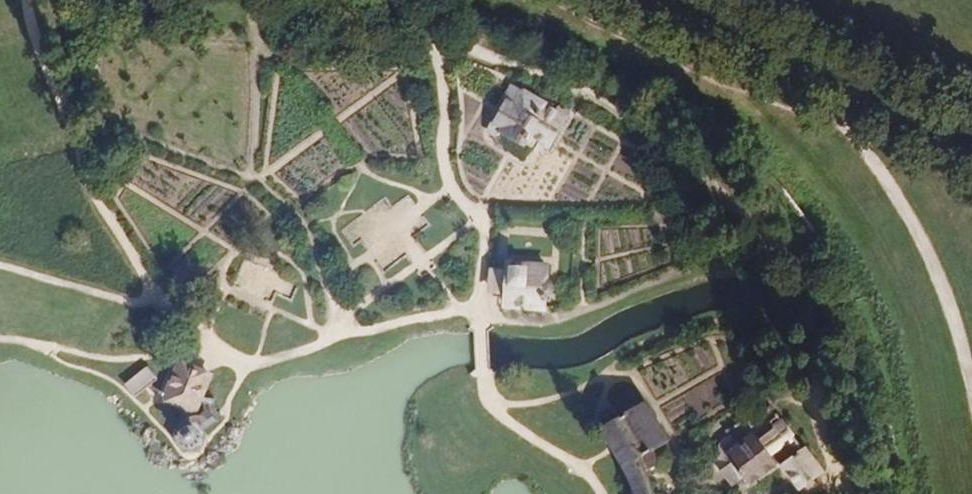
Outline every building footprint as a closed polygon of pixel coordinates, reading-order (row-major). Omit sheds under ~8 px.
[(511,83),(497,111),(485,135),(499,142),(503,134),(528,147),(532,138),(552,148),(570,113),(511,83)] [(385,196),(372,205),(373,207),(384,199),(391,209),(408,197),(413,204),(415,202),(408,194),(392,205),(385,196)] [(432,225),(424,215),(422,216),(428,225),(412,237),(424,253),(426,251),(415,238),(432,225)] [(361,244),(364,248),(366,247),(361,239),(354,245),(344,231),(352,225),(351,223),(340,231),(354,249),(361,244)] [(384,270),(377,261),(374,263),(382,274),(384,274),(404,259),(408,264),(412,261),(406,253),(384,270)] [(508,262),(508,271),(490,269),(488,293),(504,294),(503,307),(545,310),(546,297),(549,296),(551,295),(553,293),(555,291),(555,288),(555,285),(554,282),(552,280),(548,278),(549,265),(508,262)] [(161,400),(196,414),(213,372),(178,358),(161,400)] [(156,378),(147,367),(125,385),(130,391),(134,396),(156,378)] [(620,417),(613,421),(635,453),(647,473),(660,466),(651,452),(669,441),(647,403),(640,406),(631,393),(612,403),(620,417)] [(706,457),(732,490),(743,481),(750,491),(779,468),(797,492),(822,473),(780,420),(757,438),(753,433),(736,446),(730,439),(706,457)] [(176,430),(174,438),(177,446),(184,452),(192,454),(200,451),(206,444),(207,436),(205,428),(198,422),(190,421),(184,423),(182,423),(176,430)] [(613,421),(600,429),(609,442),(619,458),(631,478),(635,493),(654,493),(650,483),(647,473),(635,453),(613,421)]
